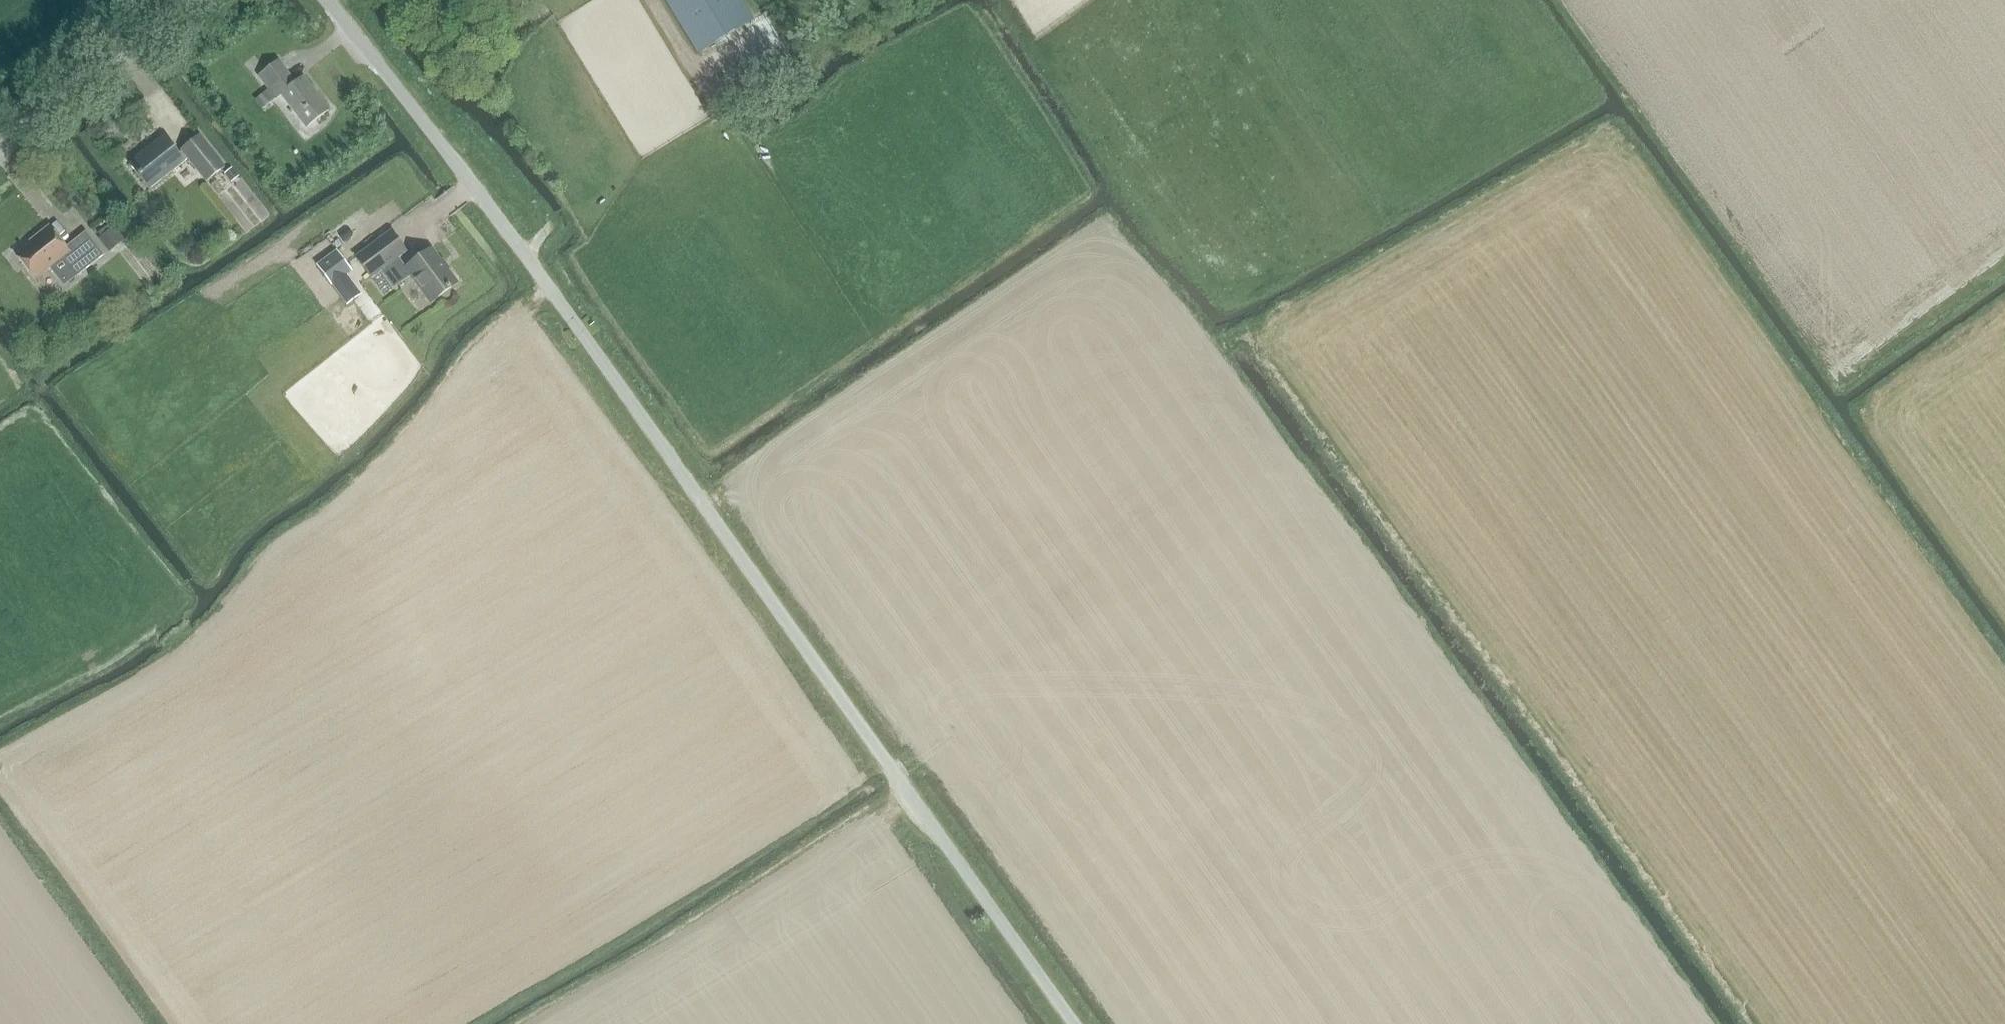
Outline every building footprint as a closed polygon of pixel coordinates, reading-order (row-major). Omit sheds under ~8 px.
[(752,20),(740,0),(667,0),(699,52),(752,20)] [(259,76),(276,98),(281,95),(306,127),(328,110),(303,77),(295,83),(278,61),(259,76)] [(272,102),(264,93),(255,100),(263,109),(272,102)] [(206,182),(224,167),(199,136),(181,151),(181,152),(178,155),(163,137),(129,164),(149,190),(188,159),(206,182)] [(239,177),(231,168),(224,174),(231,183),(239,177)] [(127,236),(116,222),(96,238),(108,252),(127,236)] [(85,232),(76,239),(65,248),(48,227),(35,237),(36,239),(16,256),(34,279),(61,259),(75,278),(104,256),(85,232)] [(429,303),(457,282),(432,248),(405,268),(397,258),(405,252),(389,231),(355,256),(371,278),(380,271),(393,288),(409,276),(429,303)] [(336,250),(315,265),(331,287),(332,286),(347,306),(362,295),(347,275),(352,271),(336,250)]
